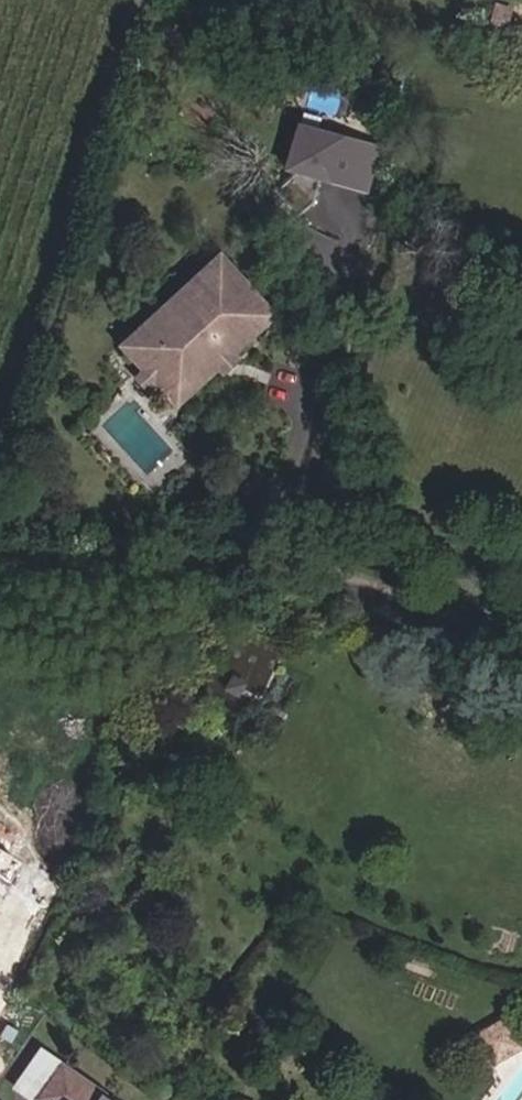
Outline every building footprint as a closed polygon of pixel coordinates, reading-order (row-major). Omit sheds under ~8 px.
[(363,192),(375,151),(296,128),(284,169),(290,170),(288,176),(274,188),(296,215),(311,202),(318,178),(363,192)] [(228,355),(271,315),(216,256),(120,347),(142,370),(152,381),(174,405),(217,365),(211,359),(222,349),(228,355)] [(228,355),(222,349),(211,359),(217,365),(222,371),(233,361),(228,355)] [(152,381),(142,370),(134,378),(144,388),(152,381)] [(237,698),(246,683),(231,674),(222,689),(237,698)] [(521,1048),(505,1018),(475,1035),(492,1064),(521,1048)] [(96,1096),(99,1092),(58,1064),(34,1099),(35,1099),(102,1099),(96,1096)]
